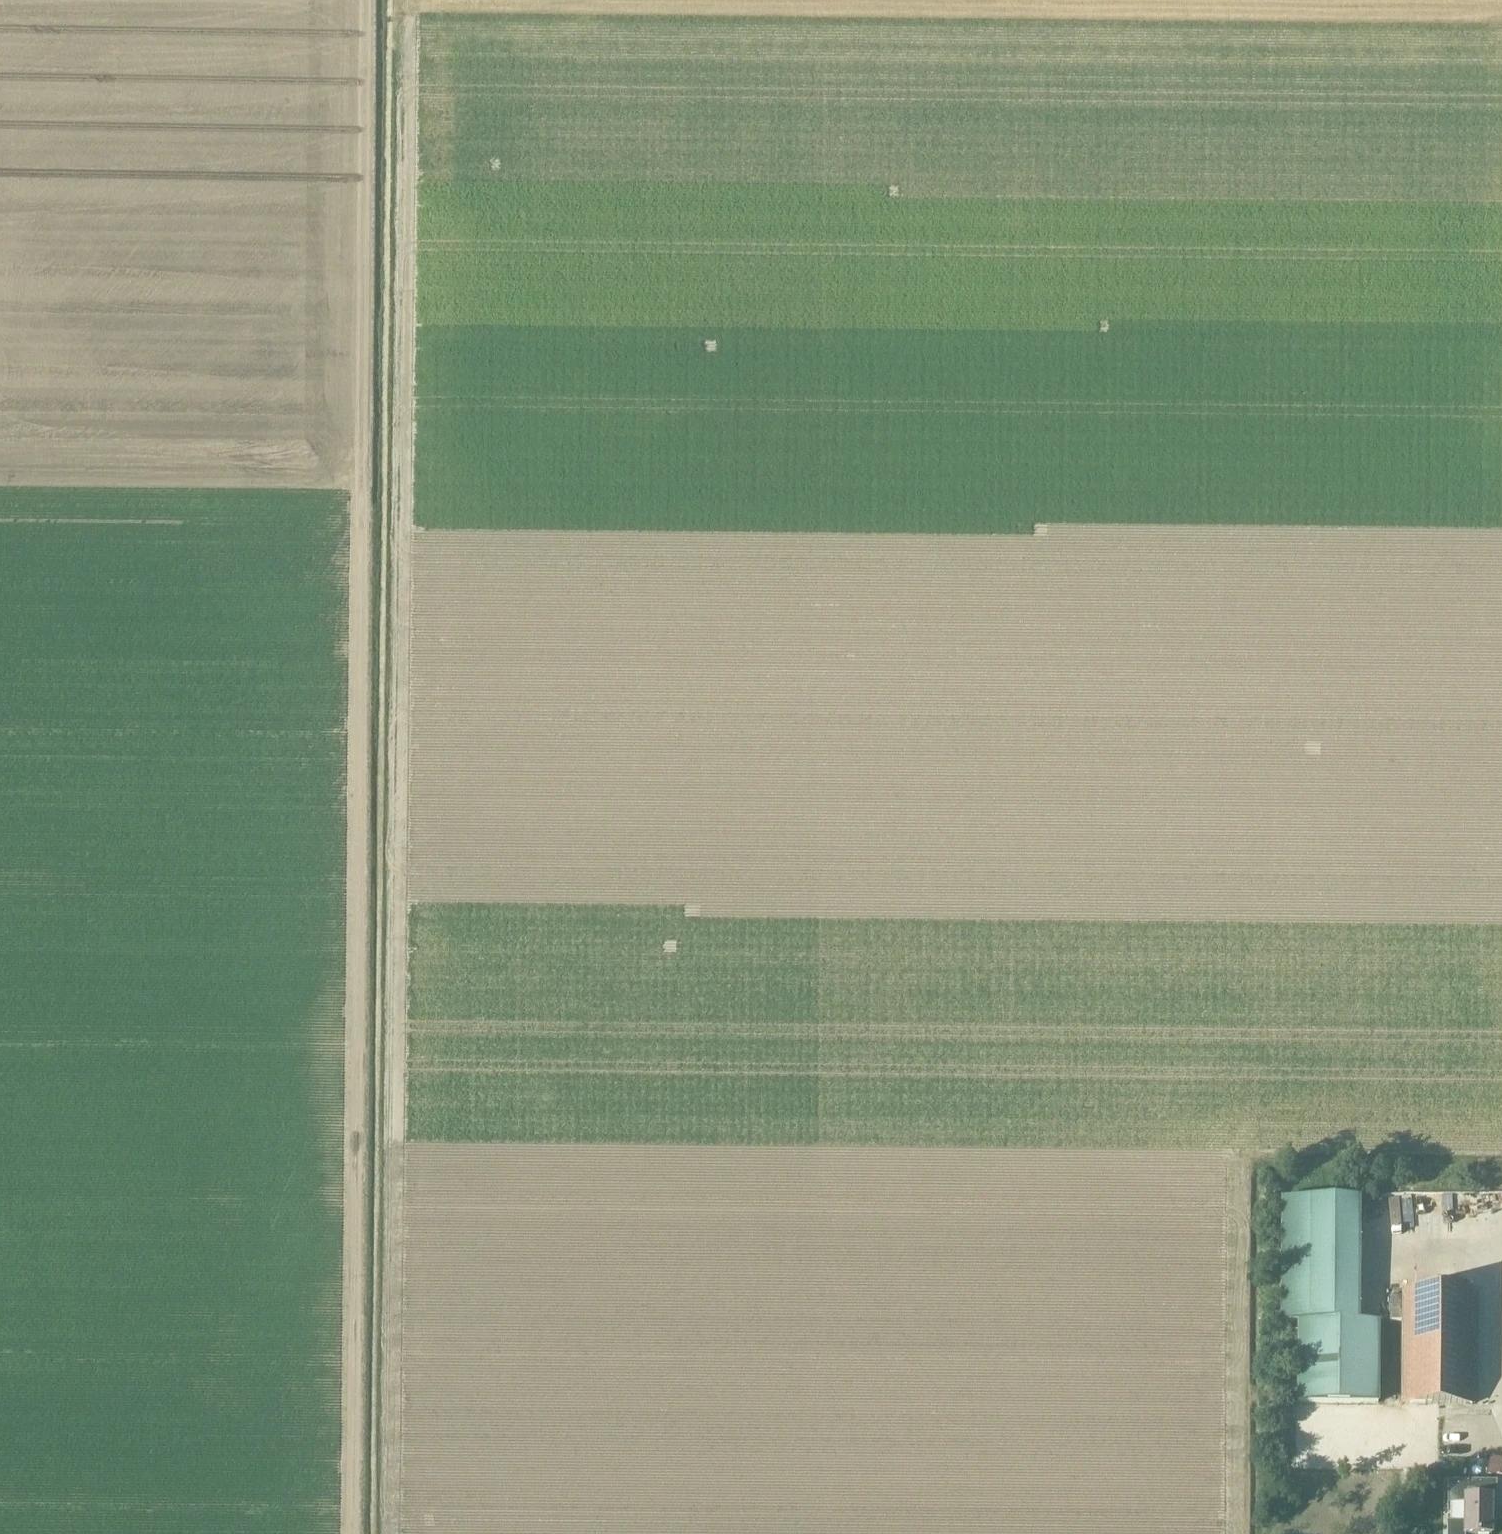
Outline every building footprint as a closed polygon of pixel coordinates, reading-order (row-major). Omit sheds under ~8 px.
[(1297,1402),(1377,1403),(1378,1321),(1358,1321),(1359,1198),(1282,1197),(1280,1321),(1297,1321),(1297,1402)] [(1472,1404),(1473,1290),(1403,1289),(1402,1403),(1472,1404)] [(1491,1480),(1447,1480),(1447,1502),(1464,1502),(1463,1521),(1447,1521),(1447,1533),(1491,1533),(1491,1480)]
